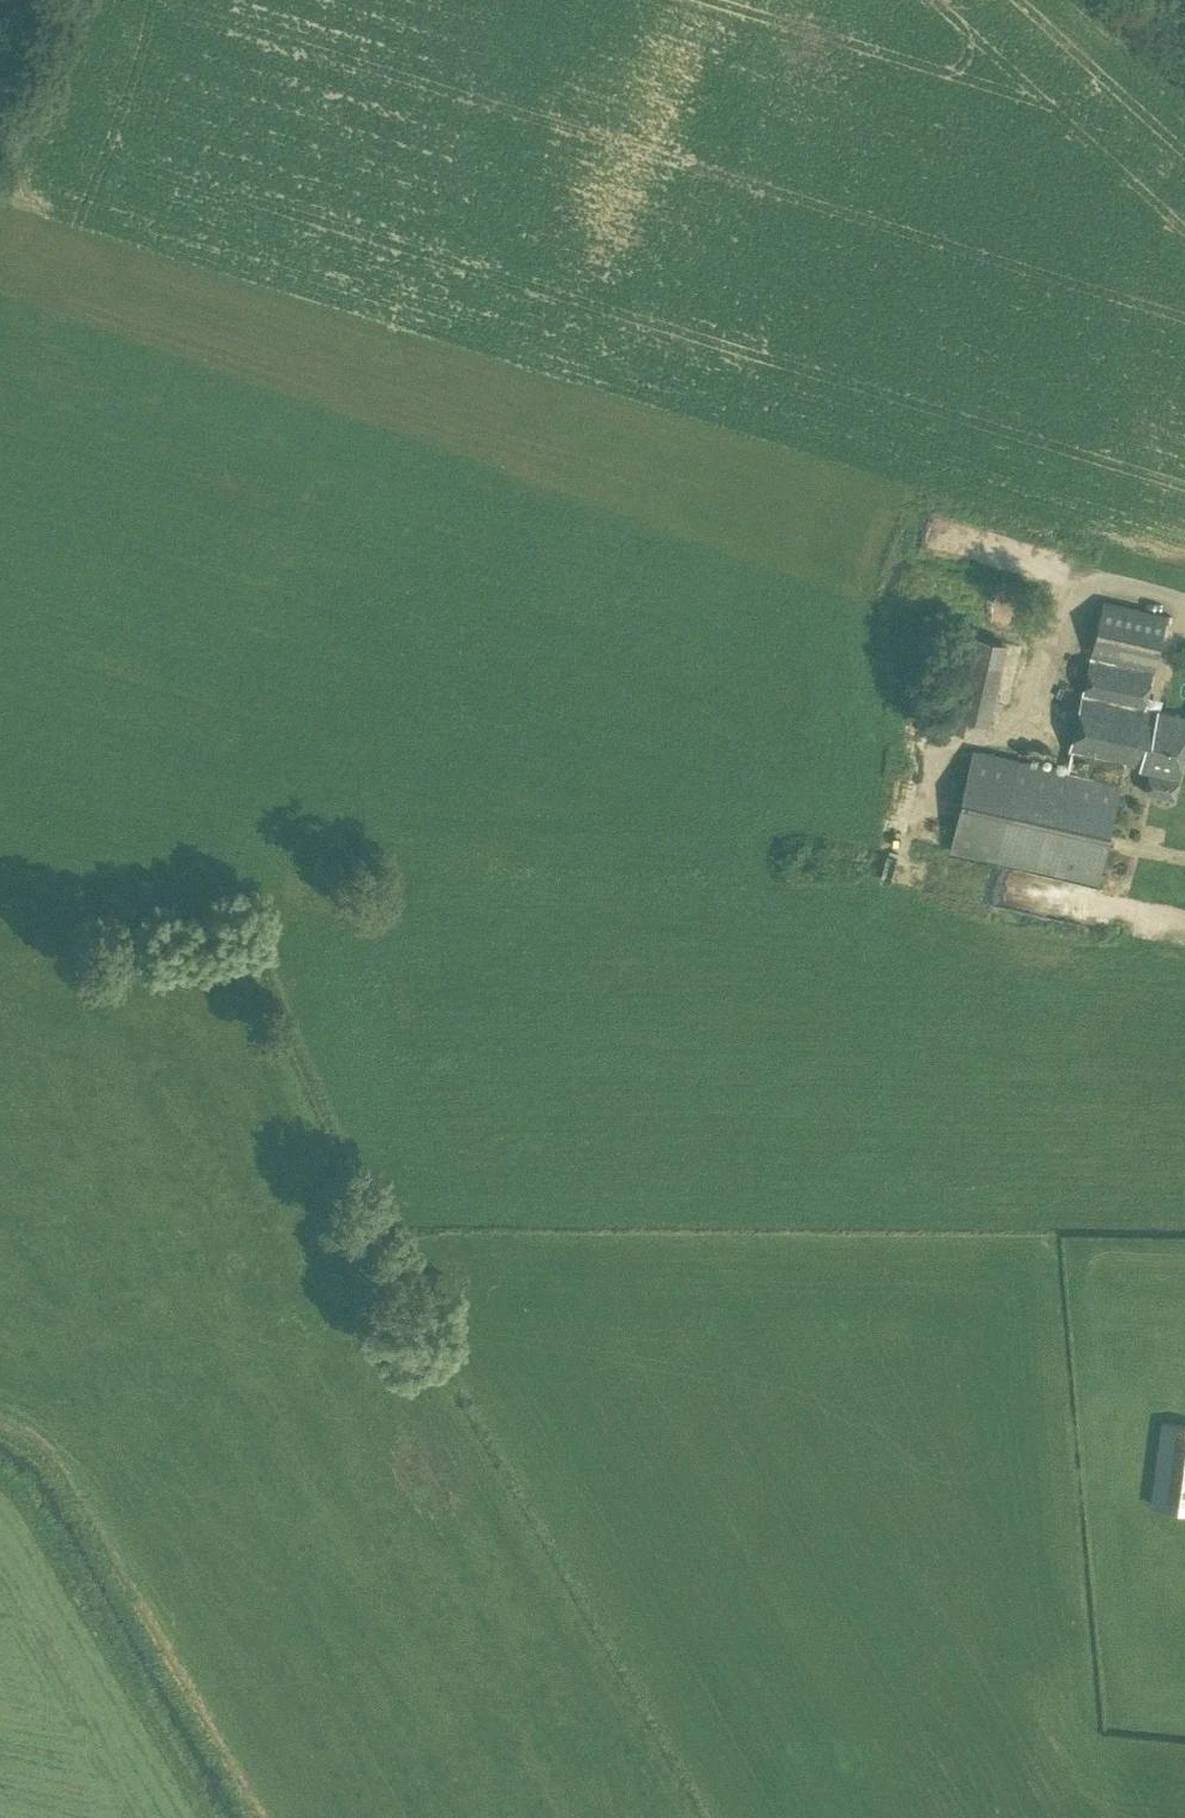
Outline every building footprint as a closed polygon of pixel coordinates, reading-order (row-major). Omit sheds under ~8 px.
[(1098,884),(1125,763),(1138,766),(1137,768),(1149,771),(1144,792),(1173,798),(1177,777),(1178,778),(1184,749),(1184,715),(1144,705),(1167,613),(1104,599),(1066,768),(972,748),(949,851),(1098,884)] [(997,714),(1015,634),(980,626),(963,707),(997,714)] [(932,723),(963,730),(966,718),(935,711),(932,723)] [(1161,1421),(1150,1505),(1184,1509),(1184,1424),(1161,1421)]
